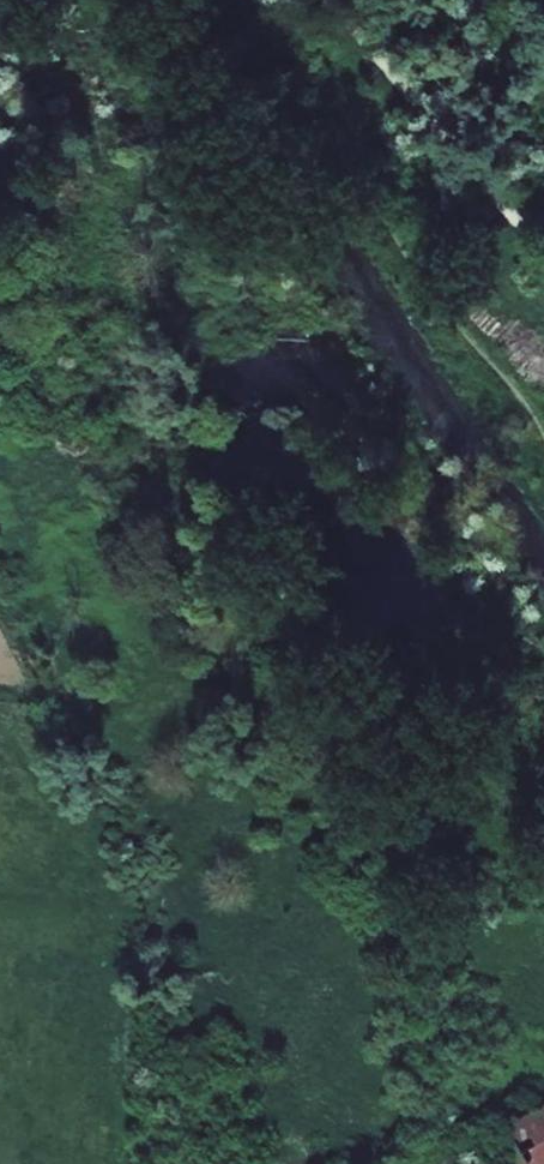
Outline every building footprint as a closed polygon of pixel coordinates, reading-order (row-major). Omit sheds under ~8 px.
[(510,1123),(533,1163),(543,1163),(543,1104),(510,1123)]
